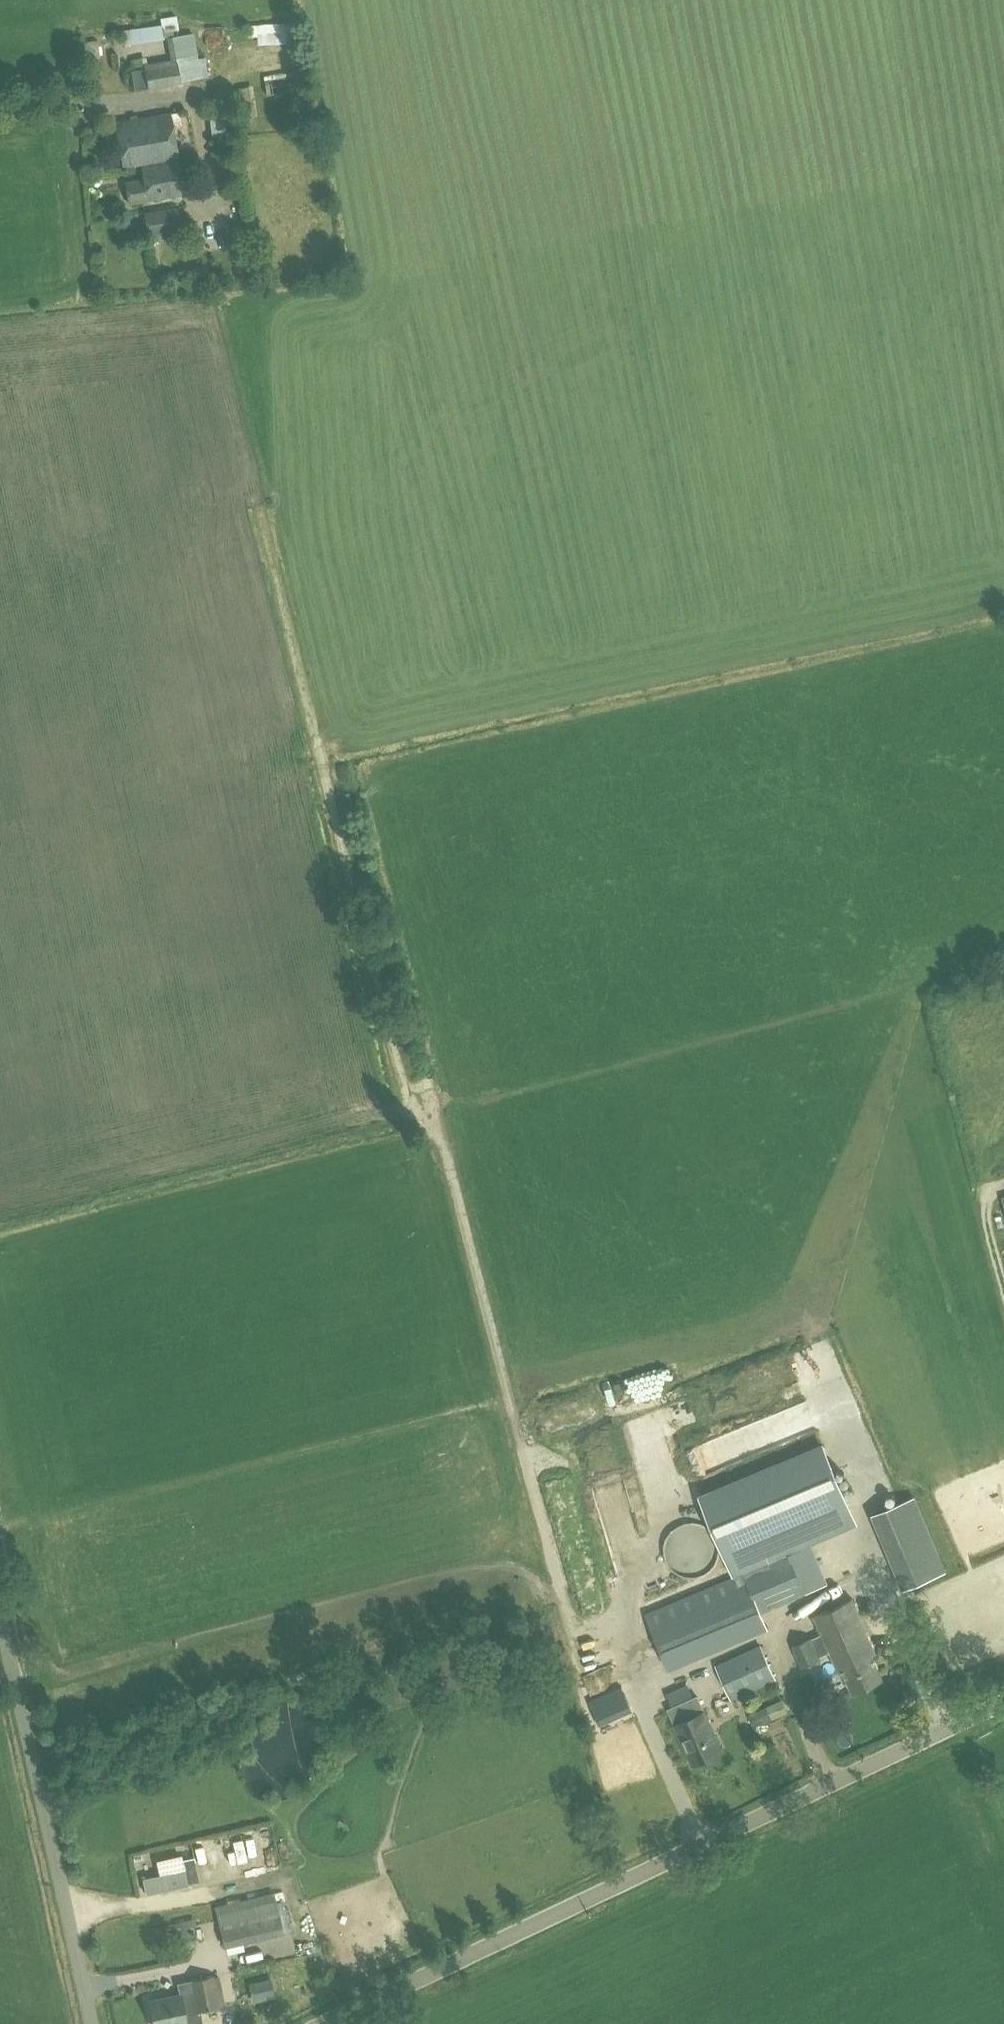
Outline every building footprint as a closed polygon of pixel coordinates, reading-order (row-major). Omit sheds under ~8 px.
[(157,25),(173,24),(172,9),(156,10),(157,25)] [(253,16),(253,38),(284,38),(284,17),(253,16)] [(218,20),(202,21),(203,33),(218,32),(218,20)] [(163,38),(162,25),(124,31),(126,43),(163,38)] [(178,61),(182,83),(203,79),(209,78),(206,59),(200,60),(195,33),(168,38),(172,62),(178,61)] [(148,88),(182,83),(178,61),(172,62),(144,67),(145,69),(148,88)] [(148,88),(145,69),(131,71),(134,90),(148,88)] [(294,70),(261,72),(262,86),(295,84),(294,70)] [(205,89),(206,130),(225,129),(223,88),(205,89)] [(120,147),(123,168),(141,165),(144,178),(126,181),(129,203),(184,194),(177,147),(176,144),(173,126),(171,112),(115,122),(120,147)] [(182,230),(178,207),(145,212),(149,235),(182,230)] [(703,1499),(733,1573),(741,1570),(763,1561),(787,1551),(855,1522),(824,1448),(703,1499)] [(560,1460),(545,1464),(568,1543),(583,1538),(560,1460)] [(691,1470),(698,1487),(715,1479),(709,1463),(691,1470)] [(908,1587),(945,1571),(914,1497),(877,1513),(908,1587)] [(708,1571),(714,1566),(717,1559),(719,1552),(719,1546),(718,1540),(715,1534),(710,1529),(705,1526),(699,1523),(692,1523),(685,1523),(677,1527),(672,1532),(668,1539),(665,1549),(667,1559),(674,1570),(683,1575),(691,1577),(696,1577),(702,1575),(708,1571)] [(586,1541),(571,1548),(575,1557),(590,1550),(586,1541)] [(806,1594),(787,1551),(763,1561),(741,1570),(762,1612),(806,1594)] [(741,1570),(733,1573),(735,1576),(645,1613),(669,1671),(769,1628),(762,1612),(741,1570)] [(844,1668),(854,1692),(883,1679),(873,1656),(877,1654),(852,1598),(814,1615),(823,1634),(812,1639),(811,1638),(792,1647),(802,1669),(821,1661),(820,1657),(831,1652),(839,1670),(844,1668)] [(715,1665),(730,1701),(777,1680),(760,1644),(715,1665)] [(668,1709),(675,1725),(693,1765),(722,1752),(705,1712),(698,1696),(693,1699),(671,1708),(668,1709)] [(781,1700),(755,1712),(760,1725),(788,1713),(781,1700)] [(283,1934),(274,1894),(216,1907),(225,1947),(283,1934)] [(188,1930),(185,1920),(175,1923),(177,1933),(188,1930)] [(186,2023),(202,2023),(202,2021),(200,2010),(220,2006),(225,2005),(219,1976),(213,1977),(213,1975),(190,1980),(177,1982),(179,1994),(150,2000),(155,2023),(180,2023),(183,2023),(185,2023),(186,2023)] [(250,1985),(255,2004),(274,1999),(269,1980),(250,1985)]
